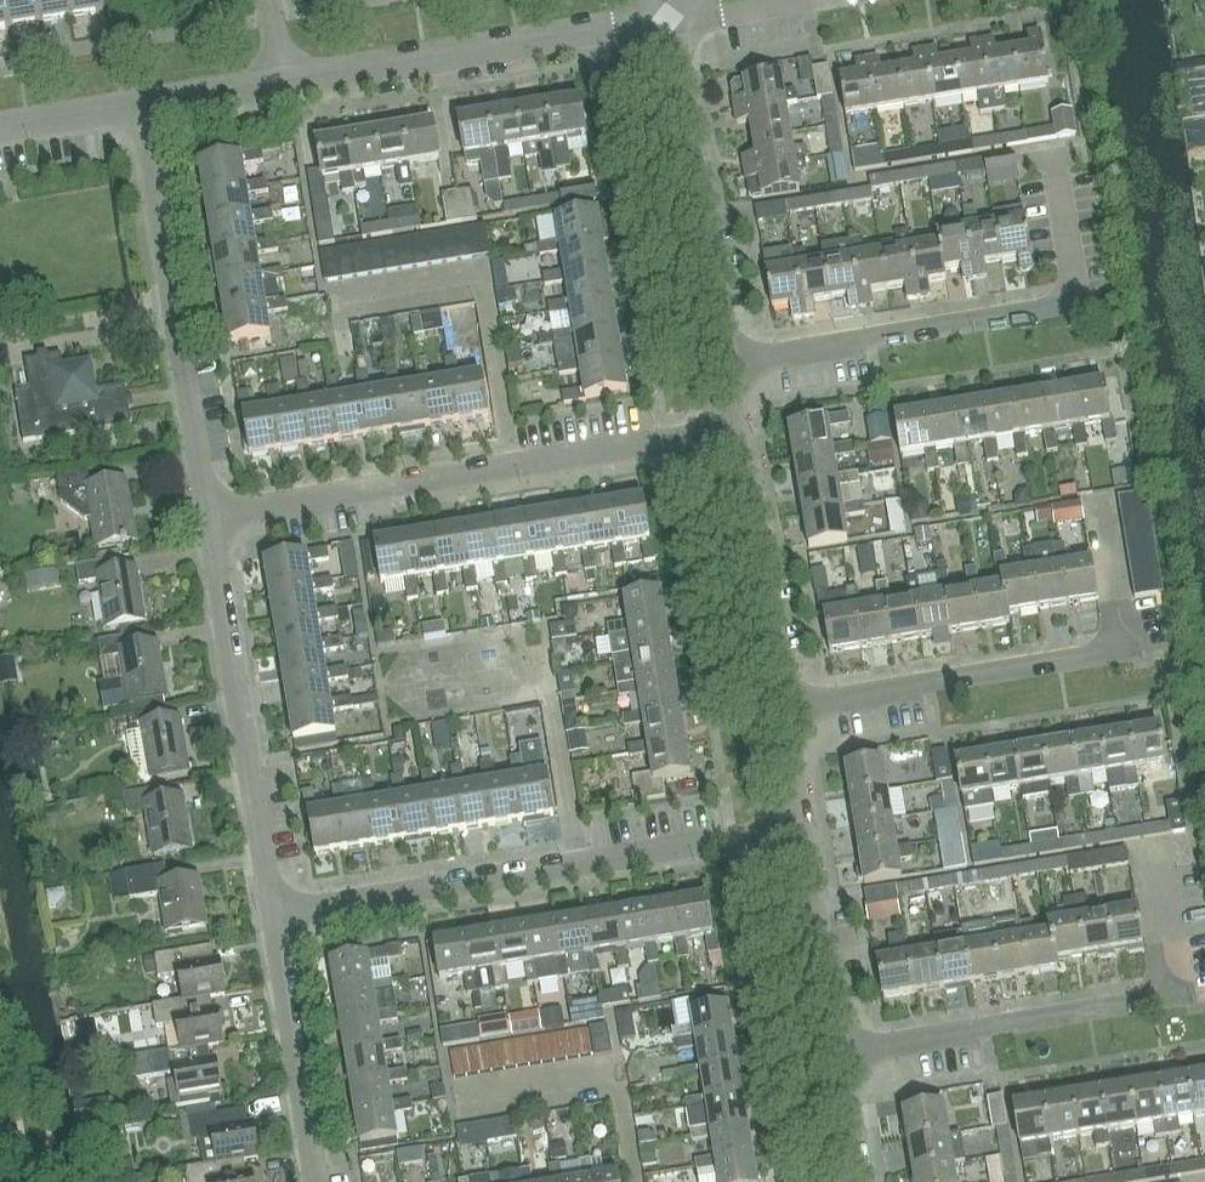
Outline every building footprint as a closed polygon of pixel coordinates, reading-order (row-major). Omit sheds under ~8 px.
[(12,25),(8,0),(0,0),(0,27),(12,25)] [(12,25),(42,21),(39,0),(8,0),(12,25)] [(42,21),(72,16),(70,0),(39,0),(42,21)] [(72,16),(103,11),(101,0),(70,0),(72,16)] [(1011,53),(1017,90),(1047,85),(1041,48),(1040,48),(1038,35),(1025,37),(1027,50),(1011,53)] [(1004,92),(1017,90),(1011,53),(994,56),(992,42),(981,44),(991,111),(1007,109),(1004,92)] [(980,113),(991,111),(981,44),(969,46),(971,59),(954,62),(960,99),(977,96),(980,113)] [(931,103),(960,99),(954,62),(937,65),(935,52),(923,54),(931,103)] [(931,103),(923,54),(912,55),(914,69),(896,72),(902,108),(931,103)] [(865,62),(873,113),(902,108),(896,72),(879,75),(877,60),(865,62)] [(844,117),(873,113),(865,62),(854,64),(856,78),(839,81),(844,117)] [(822,99),(833,97),(828,68),(813,70),(814,73),(806,75),(808,84),(815,83),(818,100),(822,99)] [(734,113),(784,105),(797,103),(795,90),(781,92),(779,75),(742,81),(745,99),(732,102),(734,113)] [(548,104),(559,170),(571,168),(566,138),(584,135),(577,92),(561,95),(562,99),(558,100),(558,102),(548,104)] [(822,99),(827,127),(837,125),(833,97),(822,99)] [(557,170),(559,170),(548,104),(518,109),(524,145),(526,159),(542,157),(545,175),(558,173),(557,170)] [(784,105),(734,113),(736,125),(749,123),(751,140),(788,134),(784,105)] [(488,114),(499,183),(512,181),(507,147),(524,145),(518,109),(488,114)] [(1052,115),(1054,128),(1056,140),(1076,136),(1071,111),(1052,115)] [(485,185),(499,183),(488,114),(458,118),(464,154),(465,154),(466,162),(469,163),(481,162),(485,185)] [(409,164),(410,164),(438,159),(432,122),(403,127),(409,164)] [(842,154),(837,125),(827,127),(831,156),(842,154)] [(412,178),(410,164),(409,164),(403,127),(374,132),(380,169),(399,165),(401,180),(412,178)] [(1026,145),(1056,140),(1054,128),(1024,133),(1026,145)] [(344,137),(351,173),(354,173),(356,189),(366,187),(364,171),(380,169),(374,132),(344,137)] [(996,138),(998,149),(1026,145),(1024,133),(996,138)] [(743,171),(805,160),(808,160),(806,147),(791,149),(788,134),(751,140),(754,157),(742,159),(743,171)] [(349,174),(351,173),(344,137),(315,141),(321,178),(336,176),(339,193),(352,191),(349,174)] [(969,154),(998,149),(996,138),(967,143),(969,154)] [(940,159),(969,154),(967,143),(939,147),(940,159)] [(911,164),(940,159),(939,147),(909,152),(911,164)] [(198,165),(202,191),(245,184),(242,167),(263,163),(261,151),(241,155),(241,158),(198,165)] [(882,168),(911,164),(909,152),(880,157),(882,168)] [(848,184),(842,154),(831,156),(835,186),(848,184)] [(984,161),(987,176),(1016,171),(1014,156),(984,161)] [(855,173),(882,168),(880,157),(853,161),(855,173)] [(807,173),(805,160),(743,171),(747,195),(754,199),(798,191),(795,175),(807,173)] [(967,180),(987,176),(984,161),(955,166),(957,177),(966,175),(967,180)] [(926,181),(957,177),(955,166),(925,171),(926,181)] [(899,186),(926,181),(925,171),(898,175),(899,186)] [(899,186),(898,175),(869,180),(870,190),(899,186)] [(266,180),(245,184),(202,191),(207,222),(250,215),(250,214),(247,197),(268,193),(266,180)] [(560,194),(561,205),(594,200),(591,185),(559,190),(560,194)] [(455,192),(460,222),(476,220),(472,189),(455,192)] [(842,195),(844,205),(873,201),(870,190),(842,195)] [(445,225),(460,222),(455,192),(440,194),(445,225)] [(533,210),(561,205),(560,194),(531,199),(533,210)] [(815,210),(844,205),(842,195),(813,200),(815,210)] [(504,215),(533,210),(531,199),(502,204),(504,215)] [(787,214),(815,210),(813,200),(785,205),(787,214)] [(787,214),(785,205),(785,204),(755,209),(758,224),(788,219),(787,214)] [(983,264),(999,261),(994,226),(979,228),(975,206),(963,209),(966,230),(973,280),(985,278),(983,264)] [(992,215),(994,226),(999,261),(1016,259),(1018,273),(1031,270),(1021,210),(992,215)] [(271,211),(250,214),(250,215),(207,222),(212,250),(255,243),(252,225),(273,222),(271,211)] [(559,254),(602,247),(597,211),(554,218),(558,242),(537,245),(537,246),(524,248),(525,257),(539,256),(539,258),(559,255),(559,254)] [(328,212),(313,214),(319,245),(333,243),(328,212)] [(389,222),(391,233),(419,229),(417,218),(389,222)] [(362,238),(391,233),(389,222),(360,227),(362,238)] [(484,227),(469,230),(473,259),(489,257),(484,227)] [(458,261),(473,259),(469,230),(454,232),(458,261)] [(935,235),(936,244),(941,271),(943,271),(959,268),(961,282),(973,280),(966,230),(935,235)] [(444,264),(458,261),(454,232),(439,234),(444,264)] [(881,253),(887,290),(904,288),(905,300),(917,298),(910,249),(911,248),(908,232),(896,234),(899,250),(881,253)] [(429,266),(444,264),(439,234),(424,237),(429,266)] [(424,237),(409,239),(414,268),(429,266),(424,237)] [(259,274),(259,273),(256,255),(278,252),(276,239),(255,243),(212,250),(217,281),(259,274)] [(414,268),(409,239),(394,241),(399,271),(414,268)] [(853,258),(860,307),(872,305),(870,293),(887,290),(881,253),(865,256),(863,240),(850,242),(853,258)] [(394,241),(379,244),(384,273),(399,271),(394,241)] [(824,262),(829,299),(847,297),(848,309),(860,307),(853,258),(850,242),(821,247),(824,262)] [(369,276),(384,273),(379,244),(364,246),(369,276)] [(945,281),(943,271),(941,271),(936,244),(911,248),(910,249),(917,298),(929,296),(927,283),(945,281)] [(364,246),(349,249),(354,278),(369,276),(364,246)] [(559,254),(559,255),(562,273),(542,276),(543,287),(564,284),(564,283),(607,277),(602,247),(559,254)] [(354,278),(349,249),(334,251),(339,280),(354,278)] [(812,302),(829,299),(824,262),(808,265),(805,250),(793,252),(795,267),(794,267),(802,316),(814,315),(812,302)] [(339,280),(334,251),(319,253),(323,283),(339,280)] [(790,318),(802,316),(794,267),(764,272),(770,309),(788,306),(790,318)] [(313,268),(295,271),(297,284),(315,282),(313,268)] [(264,304),(264,303),(261,285),(282,281),(280,269),(259,273),(259,274),(217,281),(222,311),(264,304)] [(564,283),(564,284),(567,302),(546,306),(548,318),(549,317),(570,314),(569,314),(612,307),(607,277),(564,283)] [(264,304),(222,311),(227,343),(269,336),(266,315),(287,311),(285,300),(264,303),(264,304)] [(616,336),(612,307),(569,314),(570,314),(549,317),(552,335),(536,338),(537,344),(553,341),(553,346),(574,343),(616,336)] [(337,356),(356,353),(352,328),(333,331),(337,356)] [(574,343),(577,362),(556,365),(558,376),(579,372),(621,365),(616,336),(574,343)] [(62,356),(49,358),(48,351),(37,353),(38,359),(25,361),(30,390),(15,393),(23,442),(132,425),(126,385),(96,390),(92,362),(63,366),(62,356)] [(447,381),(454,421),(487,416),(480,376),(457,380),(454,359),(444,361),(447,381)] [(415,366),(418,386),(419,386),(425,426),(454,421),(447,381),(430,384),(427,364),(415,366)] [(625,391),(621,365),(579,372),(582,391),(561,394),(563,405),(584,402),(583,398),(625,391)] [(385,370),(388,390),(389,390),(395,431),(425,426),(419,386),(418,386),(400,389),(396,369),(385,370)] [(355,375),(359,395),(366,436),(395,431),(389,390),(388,390),(370,393),(367,373),(355,375)] [(359,395),(340,398),(337,378),(326,380),(329,400),(330,400),(336,440),(366,436),(359,395)] [(1077,423),(1081,423),(1100,419),(1104,440),(1115,439),(1111,416),(1107,417),(1101,380),(1070,385),(1077,423)] [(296,385),(299,405),(300,405),(306,445),(336,440),(330,400),(329,400),(310,403),(307,383),(296,385)] [(1047,428),(1052,428),(1070,424),(1074,446),(1085,444),(1081,423),(1077,423),(1070,385),(1041,390),(1047,428)] [(267,389),(270,409),(271,409),(277,450),(306,445),(300,405),(299,405),(280,408),(277,388),(267,389)] [(1018,433),(1022,433),(1041,429),(1044,451),(1055,449),(1052,428),(1047,428),(1041,390),(1011,395),(1018,433)] [(250,454),(277,450),(271,409),(270,409),(252,412),(249,393),(237,394),(241,414),(244,414),(250,454)] [(988,439),(993,438),(1011,435),(1015,456),(1026,454),(1022,433),(1018,433),(1011,395),(982,400),(988,439)] [(959,444),(963,443),(982,440),(985,461),(996,459),(993,438),(988,439),(982,400),(952,405),(959,444)] [(929,449),(934,448),(952,445),(956,466),(967,464),(963,443),(959,444),(952,405),(923,410),(929,449)] [(937,469),(934,448),(929,449),(923,410),(892,415),(899,454),(923,450),(926,471),(937,469)] [(832,451),(831,447),(828,428),(849,425),(847,414),(825,417),(825,421),(788,427),(793,458),(832,451)] [(837,481),(836,476),(833,458),(854,454),(852,443),(831,447),(832,451),(793,458),(798,487),(837,481)] [(866,471),(893,469),(891,450),(864,452),(866,471)] [(57,477),(60,495),(62,503),(86,521),(92,520),(96,548),(134,542),(124,480),(90,486),(88,472),(57,477)] [(842,510),(841,506),(838,487),(859,484),(857,473),(836,476),(837,481),(798,487),(803,517),(842,510)] [(1118,498),(1120,512),(1149,508),(1147,493),(1118,498)] [(616,504),(623,547),(641,544),(644,564),(654,562),(651,542),(648,543),(641,500),(616,504)] [(862,502),(841,506),(842,510),(803,517),(808,547),(847,541),(843,517),(864,513),(862,502)] [(1052,524),(1082,519),(1079,502),(1049,507),(1052,524)] [(626,567),(623,547),(616,504),(585,509),(592,552),(610,549),(613,569),(626,567)] [(1152,522),(1149,508),(1120,512),(1123,527),(1152,522)] [(595,572),(592,552),(585,509),(556,514),(563,557),(581,554),(584,574),(595,572)] [(567,577),(563,557),(556,514),(526,518),(533,562),(551,559),(554,579),(567,577)] [(536,581),(533,562),(526,518),(497,523),(504,566),(522,563),(525,583),(536,581)] [(1152,522),(1123,527),(1125,541),(1154,536),(1152,522)] [(508,586),(504,566),(497,523),(466,528),(473,571),(492,568),(495,588),(508,586)] [(477,591),(473,571),(466,528),(438,533),(444,575),(462,573),(465,593),(467,593),(468,603),(477,602),(476,592),(477,591)] [(448,596),(444,575),(438,533),(408,538),(415,581),(433,578),(437,598),(448,596)] [(1154,536),(1125,541),(1128,555),(1156,551),(1154,536)] [(418,600),(415,581),(408,538),(362,545),(367,575),(379,573),(381,586),(403,582),(407,602),(418,600)] [(1059,565),(1065,603),(1096,598),(1089,560),(1066,564),(1062,543),(1051,545),(1054,566),(1059,565)] [(1036,608),(1065,603),(1059,565),(1054,566),(1051,545),(1021,550),(1025,571),(1029,570),(1036,608)] [(268,591),(311,585),(308,566),(328,562),(326,551),(304,555),(304,558),(264,564),(268,591)] [(1156,551),(1128,555),(1130,570),(1159,565),(1156,551)] [(999,576),(1000,584),(1001,584),(1006,613),(1007,613),(1036,608),(1029,570),(1025,571),(1006,574),(1003,553),(992,555),(995,577),(999,576)] [(107,622),(148,616),(141,574),(118,578),(115,560),(76,566),(79,585),(100,581),(107,622)] [(1159,565),(1130,570),(1132,584),(1161,579),(1159,565)] [(963,569),(967,590),(972,589),(978,628),(1009,623),(1007,613),(1006,613),(1001,584),(1000,584),(978,588),(974,567),(963,569)] [(934,574),(937,595),(942,594),(948,633),(978,628),(972,589),(967,590),(948,593),(945,572),(934,574)] [(904,579),(908,600),(912,599),(919,638),(948,633),(942,594),(937,595),(919,598),(915,577),(904,579)] [(1163,594),(1161,579),(1132,584),(1135,599),(1163,594)] [(331,581),(311,585),(268,591),(273,621),(315,614),(312,596),(333,593),(331,581)] [(874,584),(878,605),(883,604),(889,643),(919,638),(912,599),(908,600),(889,603),(885,582),(874,584)] [(883,604),(878,605),(859,608),(856,587),(845,589),(846,594),(848,610),(853,609),(859,648),(889,643),(883,604)] [(829,653),(859,648),(853,609),(848,610),(846,594),(827,597),(826,592),(815,594),(819,616),(823,616),(829,653)] [(608,633),(665,624),(660,593),(623,599),(627,623),(607,626),(608,633)] [(336,611),(315,614),(273,621),(278,650),(320,644),(317,625),(338,621),(336,611)] [(576,622),(552,626),(555,639),(579,636),(576,622)] [(665,624),(608,633),(613,663),(670,654),(665,624)] [(129,698),(170,691),(163,647),(140,651),(138,636),(99,642),(102,659),(122,656),(129,698)] [(341,640),(320,644),(278,650),(283,679),(325,672),(322,655),(343,651),(341,640)] [(670,654),(613,663),(618,693),(636,690),(674,684),(670,654)] [(345,669),(325,672),(283,679),(288,710),(330,703),(327,684),(347,681),(345,669)] [(574,671),(558,674),(562,699),(578,697),(574,671)] [(674,684),(636,690),(638,694),(641,713),(621,716),(622,723),(642,720),(679,714),(674,684)] [(351,700),(330,703),(288,710),(293,743),(335,736),(332,715),(353,711),(351,700)] [(129,716),(129,718),(113,720),(115,735),(131,732),(143,731),(149,774),(193,767),(185,722),(172,724),(169,709),(129,716)] [(679,714),(642,720),(646,743),(626,747),(627,753),(647,750),(684,744),(679,714)] [(1129,732),(1135,768),(1164,763),(1158,727),(1129,732)] [(1138,787),(1135,768),(1129,732),(1100,737),(1106,773),(1109,792),(1138,787)] [(1090,775),(1106,773),(1100,737),(1071,742),(1080,797),(1094,794),(1090,775)] [(513,780),(519,823),(552,817),(540,742),(518,746),(521,758),(509,760),(513,780)] [(1042,747),(1048,782),(1065,779),(1069,799),(1080,797),(1071,742),(1042,747)] [(689,775),(684,744),(647,750),(648,755),(651,774),(631,777),(635,802),(664,798),(661,780),(689,775)] [(1013,752),(1019,787),(1021,798),(1050,794),(1048,782),(1042,747),(1013,752)] [(941,784),(952,782),(948,752),(932,754),(937,784),(941,784)] [(990,792),(1019,787),(1013,752),(984,757),(990,792)] [(993,806),(990,792),(984,757),(955,761),(964,811),(993,806)] [(849,798),(886,792),(881,763),(845,769),(849,798)] [(519,823),(513,780),(494,784),(490,764),(480,765),(484,785),(490,827),(519,823)] [(490,827),(484,785),(464,788),(461,768),(450,770),(453,790),(460,832),(490,827)] [(460,832),(453,790),(435,792),(432,772),(421,774),(424,794),(431,837),(460,832)] [(391,779),(394,799),(401,842),(431,837),(424,794),(405,797),(402,777),(391,779)] [(401,842),(394,799),(375,802),(372,782),(361,784),(364,804),(371,847),(401,842)] [(946,811),(957,809),(952,782),(941,784),(946,811)] [(371,847),(364,804),(345,807),(342,787),(331,789),(334,809),(341,852),(371,847)] [(151,853),(194,845),(187,801),(164,805),(161,789),(123,796),(126,812),(144,809),(151,853)] [(314,856),(341,852),(334,809),(316,812),(313,792),(301,793),(305,817),(307,816),(314,856)] [(849,798),(854,827),(891,820),(886,792),(849,798)] [(1169,824),(1171,834),(1171,835),(1186,833),(1182,802),(1166,805),(1169,824)] [(957,809),(946,811),(951,840),(962,838),(957,809)] [(891,820),(854,827),(859,855),(896,849),(891,820)] [(1147,839),(1171,834),(1169,824),(1145,828),(1147,839)] [(1118,843),(1147,839),(1145,828),(1116,832),(1118,843)] [(1087,837),(1089,848),(1118,843),(1116,832),(1087,837)] [(1060,853),(1089,848),(1087,837),(1058,842),(1060,853)] [(962,838),(951,840),(956,869),(967,867),(962,838)] [(1058,842),(1029,847),(1031,858),(1060,853),(1058,842)] [(896,849),(859,855),(861,868),(855,872),(857,880),(863,882),(864,884),(900,878),(898,862),(914,860),(912,846),(896,849)] [(1031,858),(1029,847),(1000,851),(1002,863),(1031,858)] [(1097,854),(1098,865),(1099,870),(1128,865),(1126,850),(1097,854)] [(974,867),(1002,863),(1000,851),(972,856),(974,867)] [(1099,870),(1098,865),(1097,854),(1068,859),(1070,869),(1071,875),(1099,870)] [(1038,864),(1040,874),(1070,869),(1068,859),(1038,864)] [(1013,879),(1040,874),(1038,864),(1011,868),(1013,879)] [(198,895),(201,894),(198,878),(165,884),(162,867),(125,874),(129,900),(157,895),(164,935),(204,928),(198,895)] [(1011,868),(982,873),(984,883),(1013,879),(1011,868)] [(982,873),(953,878),(955,888),(984,883),(982,873)] [(924,882),(925,892),(955,888),(953,878),(924,882)] [(924,882),(896,886),(897,893),(898,897),(925,892),(924,882)] [(896,886),(865,891),(867,902),(898,897),(897,893),(896,886)] [(706,897),(676,902),(682,939),(686,938),(705,935),(708,955),(719,953),(716,932),(712,933),(706,897)] [(1112,950),(1113,950),(1107,914),(1090,916),(1087,897),(1076,898),(1075,899),(1078,918),(1084,954),(1096,953),(1096,955),(1099,958),(1112,956),(1112,957),(1113,957),(1112,950)] [(1067,920),(1048,923),(1050,932),(1054,959),(1056,959),(1082,955),(1083,962),(1085,962),(1084,955),(1084,954),(1078,918),(1075,899),(1065,900),(1063,901),(1067,920)] [(676,902),(645,907),(651,944),(656,943),(675,940),(678,960),(689,958),(686,938),(682,939),(676,902)] [(645,907),(615,912),(621,949),(625,948),(644,945),(648,965),(659,963),(656,943),(651,944),(645,907)] [(1107,914),(1113,950),(1124,948),(1124,951),(1128,953),(1140,951),(1140,952),(1142,952),(1135,909),(1107,914)] [(615,912),(585,917),(591,954),(596,953),(614,950),(618,970),(629,968),(625,948),(621,949),(615,912)] [(585,917),(555,922),(561,959),(565,958),(585,955),(588,975),(599,973),(596,953),(591,954),(585,917)] [(551,922),(525,927),(531,964),(535,964),(538,983),(557,980),(568,978),(565,958),(561,959),(555,922),(551,922)] [(1034,922),(1020,924),(1028,974),(1058,969),(1056,959),(1054,959),(1050,932),(1036,935),(1034,922)] [(993,942),(999,978),(1028,974),(1020,924),(1006,926),(1008,939),(993,942)] [(525,927),(495,932),(500,968),(505,968),(524,965),(527,984),(538,983),(535,964),(531,964),(525,927)] [(495,932),(464,936),(470,973),(475,972),(487,971),(489,980),(493,983),(494,989),(495,991),(500,990),(500,989),(508,987),(505,968),(500,968),(495,932)] [(962,933),(933,938),(934,943),(935,951),(941,988),(970,983),(964,946),(962,933)] [(464,936),(433,941),(434,946),(440,978),(440,979),(464,975),(467,994),(478,992),(475,972),(470,973),(464,936)] [(906,956),(907,956),(904,937),(890,939),(893,958),(877,961),(883,998),(912,993),(906,956)] [(999,978),(993,942),(964,946),(970,983),(999,978)] [(934,943),(906,947),(907,956),(906,956),(912,993),(941,988),(935,951),(934,943)] [(209,996),(224,994),(218,960),(213,961),(210,947),(153,957),(157,978),(177,974),(181,1000),(209,996)] [(367,956),(331,962),(336,994),(373,988),(372,983),(392,979),(388,961),(387,950),(367,953),(367,956)] [(373,988),(336,994),(341,1024),(378,1018),(377,1013),(397,1010),(394,991),(392,979),(372,983),(373,988)] [(659,984),(637,988),(639,1002),(661,999),(659,984)] [(627,989),(599,994),(601,1008),(629,1004),(627,989)] [(696,1036),(676,1039),(678,1050),(698,1047),(697,1043),(734,1037),(727,993),(693,998),(695,1012),(692,1012),(696,1036)] [(175,1024),(180,1050),(207,1045),(207,1046),(221,1043),(215,1009),(211,1010),(209,996),(181,1000),(151,1005),(155,1028),(175,1024)] [(585,1002),(589,1021),(603,1019),(600,999),(585,1002)] [(378,1018),(341,1024),(346,1054),(383,1048),(382,1043),(379,1024),(398,1021),(397,1010),(377,1013),(378,1018)] [(545,1031),(564,1027),(562,1013),(543,1017),(545,1031)] [(507,1017),(478,1022),(481,1036),(509,1031),(507,1017)] [(611,1056),(606,1027),(590,1029),(595,1058),(611,1056)] [(586,1029),(575,1030),(580,1057),(590,1055),(586,1029)] [(567,1059),(580,1057),(575,1030),(563,1032),(567,1059)] [(555,1061),(567,1059),(563,1032),(550,1035),(555,1061)] [(550,1035),(538,1037),(542,1063),(555,1061),(550,1035)] [(538,1037),(525,1039),(530,1065),(542,1063),(538,1037)] [(701,1066),(681,1069),(683,1081),(703,1077),(702,1073),(739,1067),(734,1037),(697,1043),(698,1047),(701,1066)] [(383,1048),(346,1054),(350,1083),(387,1077),(387,1073),(384,1054),(403,1051),(402,1039),(382,1043),(383,1048)] [(525,1039),(512,1041),(517,1067),(530,1065),(525,1039)] [(512,1041),(500,1043),(504,1069),(517,1067),(512,1041)] [(504,1069),(500,1043),(488,1045),(492,1071),(504,1069)] [(209,1060),(207,1046),(207,1045),(180,1050),(132,1058),(136,1080),(175,1073),(176,1081),(168,1082),(172,1108),(210,1102),(209,1095),(220,1093),(214,1059),(209,1060)] [(488,1045),(475,1047),(479,1073),(492,1071),(488,1045)] [(479,1073),(475,1047),(463,1049),(467,1075),(479,1073)] [(467,1075),(463,1049),(450,1051),(454,1078),(467,1075)] [(706,1097),(686,1100),(688,1112),(708,1108),(707,1103),(744,1097),(739,1067),(702,1073),(703,1077),(706,1097)] [(387,1077),(350,1083),(356,1114),(392,1108),(392,1103),(389,1084),(408,1081),(407,1070),(387,1073),(387,1077)] [(1192,1118),(1204,1115),(1204,1073),(1185,1077),(1192,1118)] [(1185,1077),(1156,1081),(1166,1137),(1178,1135),(1176,1120),(1192,1118),(1185,1077)] [(1153,1139),(1166,1137),(1156,1081),(1128,1086),(1135,1127),(1151,1124),(1153,1139)] [(1106,1132),(1135,1127),(1128,1086),(1099,1091),(1106,1132)] [(1108,1146),(1106,1132),(1099,1091),(1070,1095),(1077,1136),(1094,1134),(1096,1148),(1108,1146)] [(1070,1095),(1042,1100),(1048,1141),(1077,1136),(1070,1095)] [(708,1108),(688,1112),(691,1131),(693,1142),(712,1139),(711,1133),(749,1127),(744,1097),(707,1103),(708,1108)] [(997,1129),(1007,1127),(1003,1097),(987,1099),(991,1130),(997,1129)] [(392,1108),(356,1114),(361,1144),(398,1138),(394,1114),(413,1111),(411,1100),(392,1103),(392,1108)] [(1042,1100),(1013,1105),(1020,1146),(1038,1143),(1040,1159),(1051,1157),(1042,1100)] [(906,1142),(948,1135),(943,1106),(902,1113),(906,1142)] [(242,1160),(242,1161),(257,1159),(252,1123),(245,1124),(243,1110),(186,1119),(190,1142),(212,1138),(216,1165),(242,1160)] [(715,1158),(696,1161),(697,1172),(717,1169),(716,1163),(753,1158),(749,1127),(711,1133),(712,1139),(715,1158)] [(1007,1127),(997,1129),(1001,1156),(1011,1154),(1007,1127)] [(911,1171),(953,1164),(965,1162),(960,1133),(948,1135),(906,1142),(911,1171)] [(418,1147),(395,1151),(398,1166),(421,1162),(418,1147)] [(1011,1154),(1001,1156),(1005,1181),(1016,1181),(1011,1154)] [(697,1172),(699,1181),(757,1181),(753,1158),(716,1163),(717,1169),(697,1172)] [(249,1174),(244,1175),(242,1161),(242,1160),(216,1165),(185,1169),(187,1181),(250,1181),(249,1174)] [(580,1162),(583,1181),(587,1181),(588,1181),(619,1181),(618,1176),(594,1180),(591,1160),(580,1162)] [(1199,1163),(1171,1168),(1172,1179),(1201,1174),(1199,1163)] [(953,1164),(911,1171),(913,1181),(956,1181),(953,1164)] [(549,1167),(552,1181),(563,1181),(560,1165),(549,1167)] [(1172,1179),(1171,1168),(1142,1172),(1144,1181),(1152,1181),(1172,1179)] [(519,1171),(519,1173),(521,1181),(532,1181),(530,1170),(519,1171)] [(1142,1172),(1113,1177),(1114,1181),(1144,1181),(1142,1172)] [(489,1177),(490,1181),(521,1181),(519,1173),(500,1176),(500,1174),(489,1177)]
